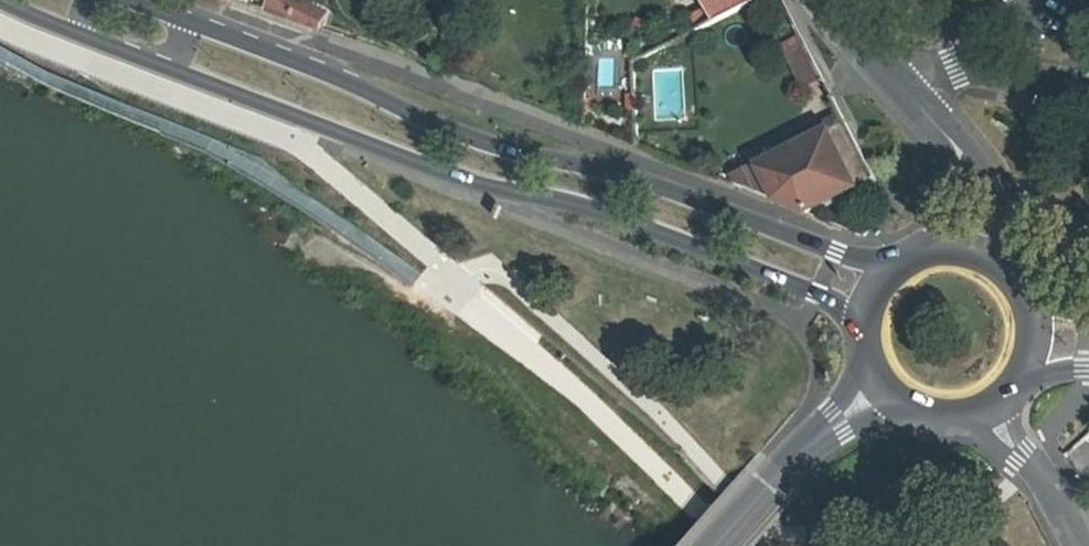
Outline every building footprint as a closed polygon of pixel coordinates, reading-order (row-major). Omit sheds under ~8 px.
[(263,3),(318,22),(325,5),(316,0),(264,0),(263,3)] [(717,18),(758,0),(707,0),(717,18)] [(682,99),(681,67),(652,69),(653,100),(682,99)] [(826,132),(844,123),(840,115),(821,124),(826,132)] [(844,123),(826,132),(736,175),(738,179),(733,181),(808,211),(875,183),(844,123)]
